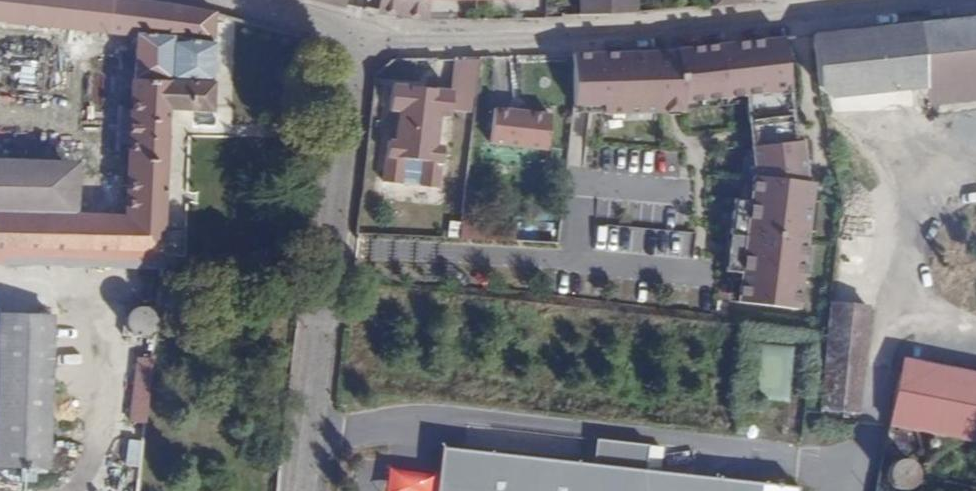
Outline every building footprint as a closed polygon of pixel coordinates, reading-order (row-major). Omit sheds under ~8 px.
[(218,16),(178,6),(121,0),(0,0),(0,20),(136,35),(132,110),(129,138),(125,214),(73,213),(73,175),(0,173),(0,249),(41,252),(162,259),(171,110),(212,113),(218,16)] [(365,9),(365,10),(427,22),(429,0),(367,0),(365,9)] [(583,18),(613,17),(613,0),(583,0),(583,18)] [(637,14),(637,0),(613,0),(613,17),(637,14)] [(965,19),(815,35),(818,83),(832,95),(930,83),(975,78),(975,17),(965,19)] [(665,57),(566,56),(565,113),(597,111),(599,119),(678,115),(677,111),(789,92),(785,39),(665,57)] [(930,83),(931,103),(975,98),(975,78),(930,83)] [(454,92),(434,89),(432,105),(412,102),(414,87),(393,85),(390,111),(399,112),(396,143),(388,142),(384,183),(403,185),(406,159),(425,161),(422,187),(441,189),(445,148),(437,147),(441,116),(451,118),(454,92)] [(434,89),(414,87),(412,102),(432,105),(434,89)] [(552,114),(495,108),(491,143),(547,149),(552,114)] [(129,138),(132,110),(123,110),(121,137),(129,138)] [(569,165),(586,166),(589,122),(572,121),(569,165)] [(804,142),(748,150),(749,178),(732,304),(800,311),(810,184),(805,183),(804,142)] [(425,161),(406,159),(403,185),(422,187),(425,161)] [(73,175),(74,162),(0,160),(0,173),(73,175)] [(41,252),(0,249),(0,266),(41,268),(41,252)] [(868,295),(832,290),(831,301),(867,305),(868,295)] [(827,351),(862,354),(867,305),(831,301),(827,351)] [(154,338),(157,309),(125,306),(122,337),(154,338)] [(3,317),(0,373),(0,375),(0,471),(46,472),(53,319),(3,317)] [(819,413),(858,418),(859,380),(862,354),(827,351),(819,413)] [(921,374),(924,357),(902,353),(898,370),(921,374)] [(969,366),(924,357),(921,374),(898,370),(888,419),(975,437),(975,385),(966,383),(969,366)] [(131,425),(144,427),(151,362),(138,360),(131,425)] [(969,366),(966,383),(975,385),(975,367),(969,366)] [(442,446),(437,490),(799,490),(800,487),(442,446)]
